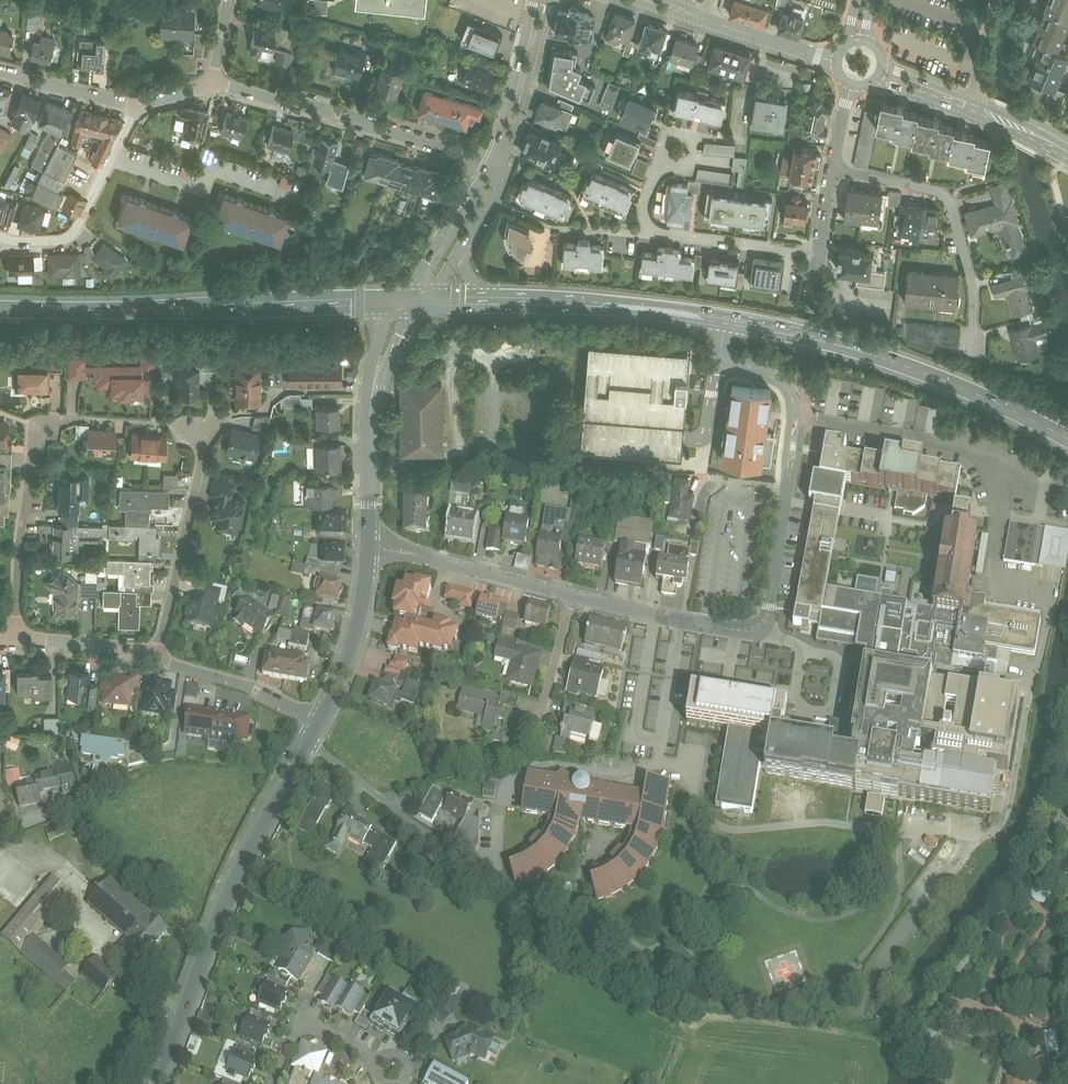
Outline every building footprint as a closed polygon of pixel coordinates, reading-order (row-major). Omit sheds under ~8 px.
[(258,3),(276,8),(275,14),(285,17),(287,11),(288,11),(291,0),(259,0),(258,3)] [(327,0),(308,0),(305,12),(321,14),(322,5),(328,6),(329,0),(327,0)] [(357,3),(426,10),(427,0),(357,0),(357,3)] [(751,0),(742,0),(741,0),(735,0),(731,15),(738,18),(738,19),(755,25),(756,23),(763,25),(768,8),(762,6),(763,4),(751,0)] [(775,7),(783,10),(786,0),(777,0),(775,7)] [(1051,1),(1050,0),(1049,0),(1044,10),(1046,10),(1067,20),(1067,0),(1052,0),(1051,1)] [(579,10),(569,8),(569,13),(559,11),(555,33),(569,36),(570,39),(577,40),(579,37),(591,39),(595,17),(589,16),(589,13),(579,12),(579,10)] [(192,12),(166,10),(164,35),(190,37),(192,12)] [(1046,10),(1033,40),(1058,51),(1067,27),(1067,20),(1046,10)] [(41,28),(41,12),(28,12),(27,28),(41,28)] [(805,18),(785,12),(779,30),(799,36),(805,18)] [(635,20),(617,13),(615,18),(613,17),(609,28),(612,29),(607,41),(617,45),(619,40),(627,43),(635,20)] [(513,33),(483,23),(480,31),(488,34),(481,53),(503,61),(513,33)] [(667,30),(648,24),(646,31),(643,30),(640,39),(643,40),(641,47),(659,53),(667,30)] [(0,27),(0,47),(9,49),(11,41),(12,39),(11,39),(13,33),(6,31),(7,29),(0,27)] [(102,27),(101,42),(104,42),(104,48),(112,49),(113,30),(102,27)] [(276,33),(255,29),(252,46),(253,46),(252,52),(261,54),(262,47),(273,50),(276,33)] [(479,36),(471,33),(468,42),(476,45),(479,36)] [(55,38),(41,35),(40,41),(34,40),(30,54),(50,59),(55,38)] [(380,39),(366,36),(365,42),(371,44),(370,50),(377,52),(380,39)] [(698,45),(676,38),(671,57),(692,64),(695,54),(698,45)] [(93,50),(94,41),(79,40),(78,49),(93,50)] [(634,42),(628,40),(623,54),(629,56),(634,42)] [(1033,40),(1028,52),(1039,57),(1032,73),(1042,77),(1040,82),(1051,87),(1054,88),(1055,88),(1067,56),(1067,55),(1058,51),(1033,40)] [(78,49),(77,68),(94,69),(94,71),(102,72),(104,48),(104,42),(101,42),(94,41),(93,50),(78,49)] [(389,43),(381,41),(378,53),(385,55),(389,43)] [(725,46),(724,48),(716,45),(715,50),(712,49),(710,57),(712,58),(710,67),(744,77),(747,68),(749,69),(752,60),(749,60),(750,56),(743,53),(743,52),(725,46)] [(355,51),(341,47),(335,70),(350,74),(351,73),(360,76),(367,52),(356,49),(355,51)] [(578,52),(556,48),(555,55),(552,55),(549,77),(552,79),(549,87),(579,99),(581,95),(590,99),(596,85),(578,77),(579,74),(580,75),(582,69),(576,67),(578,52)] [(292,52),(279,50),(277,61),(290,63),(292,52)] [(193,55),(176,54),(175,66),(191,68),(193,55)] [(704,56),(695,54),(692,64),(694,65),(690,79),(696,81),(704,56)] [(485,63),(473,57),(463,78),(489,90),(497,73),(483,66),(485,63)] [(404,70),(385,65),(378,89),(398,94),(404,70)] [(620,86),(610,81),(602,100),(613,104),(620,86)] [(0,87),(0,109),(6,110),(11,89),(0,87)] [(1055,88),(1054,88),(1051,87),(1046,99),(1062,105),(1067,93),(1055,88)] [(483,106),(427,88),(420,111),(467,126),(470,118),(472,119),(474,113),(481,115),(483,106)] [(697,94),(679,90),(674,111),(693,115),(694,111),(703,113),(702,117),(721,122),(726,101),(708,96),(709,93),(698,90),(697,94)] [(41,99),(22,92),(16,109),(16,110),(12,120),(27,126),(31,116),(34,117),(41,99)] [(789,100),(756,95),(752,122),(762,124),(762,126),(774,128),(774,125),(785,127),(789,100)] [(656,108),(629,97),(621,117),(642,126),(647,128),(652,118),(654,119),(656,117),(657,115),(657,114),(658,113),(658,111),(655,110),(656,108)] [(822,100),(809,97),(801,135),(815,138),(815,135),(826,137),(826,135),(828,134),(829,130),(828,128),(831,112),(833,111),(834,108),(832,106),(833,104),(822,102),(822,100)] [(574,104),(559,98),(556,106),(571,112),(574,104)] [(556,106),(543,100),(537,116),(566,128),(572,112),(571,112),(556,106)] [(70,110),(47,101),(39,121),(51,126),(62,131),(62,130),(70,110)] [(904,107),(882,102),(878,121),(877,128),(895,131),(894,135),(913,138),(918,116),(918,113),(903,110),(904,107)] [(209,111),(189,107),(189,108),(186,107),(184,107),(183,108),(182,109),(181,110),(181,111),(180,112),(181,114),(181,115),(182,116),(184,117),(186,117),(183,133),(204,138),(209,111)] [(95,112),(94,113),(80,109),(72,142),(81,144),(84,130),(105,135),(102,141),(101,140),(92,160),(100,164),(122,119),(108,116),(108,115),(95,112)] [(248,117),(227,111),(221,132),(242,136),(248,117)] [(940,121),(918,116),(913,138),(913,142),(931,145),(930,149),(949,152),(954,130),(954,127),(939,124),(940,121)] [(878,121),(865,118),(863,126),(876,128),(877,128),(878,121)] [(294,130),(274,124),(269,144),(275,146),(275,147),(288,151),(294,130)] [(0,126),(0,141),(5,144),(12,132),(0,126)] [(51,126),(32,163),(44,169),(44,168),(58,142),(63,130),(62,130),(62,131),(51,126)] [(647,128),(642,126),(639,132),(648,135),(648,136),(651,130),(647,128)] [(876,128),(863,126),(862,132),(875,135),(876,128)] [(637,138),(616,129),(606,154),(631,165),(642,141),(642,140),(637,138)] [(39,134),(31,130),(25,144),(32,148),(39,134)] [(550,136),(543,134),(542,135),(531,130),(530,133),(528,134),(527,135),(526,136),(526,138),(526,140),(527,141),(522,152),(544,161),(544,162),(545,163),(549,165),(551,165),(552,164),(555,158),(564,162),(568,153),(559,149),(561,143),(549,138),(550,136)] [(976,135),(954,130),(949,152),(949,156),(967,159),(966,163),(985,166),(990,141),(975,138),(976,135)] [(648,135),(640,132),(637,138),(642,140),(642,141),(645,142),(648,135)] [(875,135),(862,132),(861,139),(874,142),(875,135)] [(648,136),(648,135),(645,142),(655,147),(658,140),(648,136)] [(339,143),(322,138),(315,163),(332,167),(334,168),(331,179),(344,183),(349,164),(336,160),(336,161),(334,160),(339,143)] [(365,141),(356,138),(352,152),(361,154),(365,141)] [(874,142),(861,139),(859,146),(872,149),(874,142)] [(77,152),(58,142),(44,168),(64,178),(77,152)] [(736,144),(706,144),(703,155),(736,156),(736,144)] [(215,150),(203,145),(198,157),(211,162),(215,150)] [(811,148),(801,146),(801,149),(795,148),(793,158),(784,156),(781,173),(790,175),(790,176),(796,177),(795,183),(803,185),(804,185),(805,179),(812,180),(815,165),(819,166),(821,154),(817,154),(817,153),(810,151),(811,148)] [(872,149),(859,146),(858,153),(871,156),(872,149)] [(390,158),(373,153),(366,176),(375,179),(376,176),(384,178),(390,158)] [(871,156),(858,153),(856,160),(869,163),(871,156)] [(749,158),(734,156),(733,170),(739,171),(747,171),(749,158)] [(650,162),(638,157),(632,172),(644,177),(650,162)] [(405,162),(390,158),(384,178),(404,184),(409,166),(404,164),(405,162)] [(869,163),(856,160),(855,167),(868,170),(869,163)] [(20,166),(14,163),(3,184),(9,187),(20,166)] [(597,201),(583,195),(586,189),(583,188),(588,178),(590,178),(593,172),(598,174),(599,173),(601,172),(602,172),(603,164),(601,163),(597,163),(593,163),(589,165),(585,167),(577,184),(567,180),(562,192),(572,196),(570,201),(574,203),(570,213),(566,211),(565,214),(575,219),(577,215),(591,221),(600,199),(598,198),(597,201)] [(192,168),(182,165),(179,175),(189,178),(192,168)] [(306,167),(298,165),(296,173),(304,176),(306,167)] [(430,169),(416,165),(415,167),(409,166),(404,184),(425,190),(430,169)] [(448,173),(430,169),(425,190),(433,192),(433,196),(441,198),(448,173)] [(699,169),(695,180),(702,180),(702,182),(731,185),(733,173),(699,169)] [(57,190),(62,179),(43,170),(38,180),(57,190)] [(746,187),(747,171),(739,171),(737,186),(746,187)] [(616,183),(608,180),(609,179),(598,174),(593,172),(590,178),(588,178),(583,188),(586,189),(583,195),(597,201),(598,198),(600,199),(610,203),(609,206),(624,212),(626,206),(628,207),(633,196),(631,196),(633,189),(617,182),(616,183)] [(292,179),(282,175),(278,185),(288,188),(292,179)] [(547,185),(529,178),(527,183),(524,182),(519,192),(523,193),(521,198),(526,201),(525,203),(536,207),(536,205),(548,210),(547,212),(557,216),(558,214),(564,216),(565,214),(566,211),(570,213),(574,203),(570,201),(572,196),(562,192),(555,189),(554,190),(546,187),(547,185)] [(57,190),(38,180),(31,194),(62,210),(65,203),(60,200),(63,192),(57,190)] [(695,181),(689,180),(688,184),(689,185),(688,194),(694,194),(694,195),(695,195),(695,192),(701,192),(702,182),(702,180),(695,180),(695,181)] [(803,185),(795,183),(791,182),(789,191),(802,193),(803,185)] [(688,184),(673,183),(672,186),(668,185),(667,192),(664,191),(662,213),(664,213),(664,219),(668,220),(668,221),(684,223),(685,216),(691,217),(694,195),(694,194),(688,194),(689,185),(688,184)] [(1006,184),(992,187),(996,201),(997,200),(1010,197),(1006,184)] [(708,190),(704,218),(711,219),(710,225),(730,228),(731,220),(744,222),(742,229),(762,232),(763,228),(770,229),(775,200),(708,190)] [(866,193),(848,190),(844,220),(853,221),(853,218),(862,219),(866,193)] [(65,203),(62,210),(76,215),(84,198),(70,191),(65,203)] [(895,192),(889,191),(887,204),(894,205),(895,192)] [(256,203),(223,192),(215,216),(225,220),(224,222),(237,226),(238,224),(248,227),(256,203)] [(902,193),(895,192),(894,205),(900,206),(902,193)] [(159,204),(126,193),(118,217),(128,221),(127,223),(150,231),(151,228),(159,204)] [(883,195),(866,193),(862,219),(862,222),(872,223),(873,220),(880,221),(883,195)] [(801,196),(793,195),(793,199),(787,198),(785,218),(785,219),(784,223),(793,224),(794,220),(794,219),(806,221),(806,220),(807,220),(809,218),(809,213),(808,212),(807,211),(808,201),(801,200),(801,196)] [(1010,197),(997,200),(998,205),(967,213),(973,234),(1003,226),(1010,244),(1007,245),(1008,246),(1017,243),(1021,253),(1027,251),(1016,223),(1017,222),(1012,201),(1011,202),(1010,197)] [(16,204),(12,219),(18,220),(23,202),(23,201),(17,200),(16,204)] [(16,204),(7,202),(2,221),(11,223),(12,219),(16,204)] [(43,208),(23,202),(18,220),(19,220),(19,222),(38,227),(43,208)] [(289,214),(256,203),(248,227),(258,231),(257,233),(269,237),(270,235),(281,238),(289,214)] [(192,215),(159,204),(151,228),(161,232),(160,234),(173,238),(174,236),(184,239),(192,215)] [(923,208),(906,205),(903,231),(910,232),(910,236),(919,237),(923,208)] [(941,210),(923,208),(919,237),(937,239),(941,210)] [(529,227),(509,218),(507,224),(507,225),(506,231),(506,233),(505,233),(505,236),(505,237),(507,243),(510,248),(511,249),(512,248),(515,252),(519,255),(524,258),(530,245),(532,245),(534,241),(529,227)] [(591,241),(579,240),(579,243),(564,242),(562,264),(576,265),(576,262),(590,263),(590,266),(603,267),(605,246),(590,244),(591,241)] [(126,259),(104,243),(96,254),(94,257),(97,259),(107,266),(103,271),(112,278),(126,259)] [(96,254),(91,244),(84,248),(86,252),(91,261),(97,259),(94,257),(96,254)] [(657,253),(643,252),(641,270),(660,272),(660,270),(675,271),(674,273),(693,276),(694,266),(695,258),(681,256),(682,250),(658,247),(657,253)] [(862,250),(852,249),(852,250),(842,249),(839,271),(859,273),(870,275),(870,274),(876,275),(876,272),(877,263),(871,262),(872,253),(862,251),(862,250)] [(79,252),(49,253),(50,273),(63,273),(63,274),(79,274),(79,252)] [(91,261),(86,252),(79,252),(79,274),(97,273),(91,261)] [(32,254),(9,254),(10,271),(32,271),(33,271),(33,268),(32,254)] [(720,257),(709,256),(707,277),(737,280),(739,259),(728,258),(729,256),(720,255),(720,257)] [(753,259),(749,284),(780,288),(784,263),(753,259)] [(1026,266),(1011,270),(1013,280),(1024,277),(1029,276),(1026,266)] [(43,268),(33,268),(33,271),(32,271),(33,282),(44,282),(43,268)] [(925,272),(908,271),(906,299),(922,301),(925,274),(925,272)] [(870,275),(859,273),(857,285),(885,288),(887,273),(876,272),(876,275),(870,274),(870,275)] [(942,276),(925,274),(922,301),(939,303),(942,276)] [(959,276),(942,274),(942,276),(939,303),(956,304),(959,276)] [(1013,280),(993,285),(996,296),(1010,292),(1012,300),(1010,300),(1014,315),(1032,310),(1028,295),(1025,296),(1023,289),(1027,288),(1024,277),(1013,280)] [(1043,314),(1029,318),(1031,324),(1044,321),(1045,322),(1043,314)] [(1031,324),(1011,330),(1019,359),(1040,354),(1035,337),(1048,333),(1045,322),(1044,321),(1031,324)] [(920,323),(909,322),(907,344),(917,347),(920,323)] [(937,325),(920,323),(917,347),(934,353),(935,344),(937,325)] [(961,327),(937,325),(935,344),(959,347),(961,327)] [(690,348),(589,340),(581,448),(682,456),(683,439),(690,348)] [(62,356),(40,356),(40,369),(48,369),(48,370),(62,370),(62,356)] [(218,356),(197,357),(197,368),(218,368),(218,356)] [(84,357),(70,357),(70,365),(70,376),(84,376),(84,361),(84,357)] [(154,357),(142,357),(142,368),(146,368),(146,376),(154,376),(154,357)] [(289,364),(289,371),(289,383),(307,383),(307,364),(289,364)] [(324,364),(307,364),(307,383),(324,383),(324,364)] [(342,364),(324,364),(324,383),(342,383),(342,364)] [(142,368),(97,368),(97,377),(99,377),(99,384),(111,384),(113,386),(113,390),(120,390),(120,397),(132,397),(132,394),(143,394),(142,384),(146,381),(146,376),(146,368),(142,368)] [(259,370),(251,370),(250,368),(246,368),(245,370),(237,370),(237,402),(245,402),(246,404),(250,404),(252,402),(259,402),(259,370)] [(40,369),(17,369),(17,372),(16,373),(16,378),(17,379),(17,384),(18,384),(18,383),(25,383),(25,389),(28,390),(29,391),(33,391),(34,390),(48,390),(48,370),(48,369),(40,369)] [(198,370),(174,370),(174,380),(181,380),(181,394),(197,394),(198,370)] [(442,383),(402,384),(403,452),(443,451),(442,383)] [(771,390),(733,385),(723,460),(761,465),(764,444),(765,444),(765,443),(766,443),(767,435),(766,435),(766,433),(771,390)] [(120,390),(113,390),(110,390),(110,397),(112,398),(119,398),(120,397),(120,390)] [(340,407),(319,407),(319,418),(322,417),(322,425),(340,425),(340,407)] [(271,415),(256,415),(254,427),(268,430),(271,415)] [(102,429),(88,428),(87,438),(84,438),(84,446),(87,446),(86,452),(106,454),(106,450),(115,451),(116,432),(102,432),(102,429)] [(260,435),(233,429),(230,441),(231,441),(229,451),(244,454),(243,457),(245,458),(246,453),(254,455),(254,456),(253,464),(260,435)] [(146,434),(133,434),(133,441),(131,443),(131,446),(132,448),(132,456),(164,458),(165,450),(167,449),(167,445),(166,444),(166,436),(154,435),(154,434),(146,434)] [(924,464),(886,457),(885,464),(876,462),(873,456),(873,455),(846,450),(847,444),(827,441),(820,476),(814,475),(810,500),(816,501),(814,512),(839,516),(846,482),(889,489),(889,492),(898,493),(895,509),(904,511),(904,513),(914,515),(926,507),(928,496),(956,501),(961,469),(925,462),(925,464),(924,464)] [(64,443),(48,443),(48,453),(63,460),(64,443)] [(341,443),(321,444),(322,468),(329,467),(329,469),(341,468),(341,443)] [(0,444),(0,452),(9,452),(11,452),(11,444),(6,444),(0,444)] [(4,524),(4,512),(8,512),(8,490),(11,490),(11,452),(9,452),(9,465),(0,465),(0,524),(4,524)] [(0,452),(0,465),(9,465),(9,452),(0,452)] [(178,474),(164,474),(164,487),(177,487),(178,474)] [(89,477),(59,476),(58,485),(59,485),(60,486),(60,492),(58,494),(58,508),(63,509),(79,509),(80,491),(89,492),(89,477)] [(327,483),(306,482),(306,503),(332,503),(332,491),(342,491),(342,476),(327,476),(327,483)] [(689,478),(676,476),(675,485),(676,485),(672,513),(679,514),(679,518),(689,520),(692,504),(691,504),(692,495),(693,496),(694,493),(687,491),(689,478)] [(471,493),(471,477),(453,478),(450,490),(471,493)] [(235,482),(215,478),(212,493),(217,494),(230,497),(232,491),(233,491),(235,482)] [(425,484),(406,484),(406,535),(426,535),(425,484)] [(169,490),(120,489),(120,500),(130,500),(129,508),(126,508),(125,524),(149,524),(150,506),(169,506),(169,490)] [(571,511),(546,507),(541,536),(540,540),(539,548),(536,565),(548,567),(548,568),(558,569),(563,566),(564,558),(563,557),(560,556),(561,550),(562,545),(572,547),(574,534),(581,493),(574,492),(571,511)] [(230,497),(217,494),(217,496),(221,497),(219,505),(215,504),(213,516),(224,518),(226,521),(224,528),(235,530),(237,521),(239,522),(244,499),(238,498),(236,499),(230,497)] [(493,502),(487,501),(482,527),(489,528),(493,502)] [(79,509),(63,509),(62,524),(79,525),(79,509)] [(826,590),(839,516),(814,512),(793,625),(809,628),(810,624),(819,625),(826,590)] [(475,517),(451,513),(448,535),(471,539),(475,517)] [(955,513),(952,531),(967,534),(969,521),(970,521),(971,516),(955,513)] [(336,514),(329,514),(329,516),(321,516),(320,535),(345,536),(345,525),(347,524),(347,520),(345,518),(346,516),(336,516),(336,514)] [(651,522),(627,518),(627,515),(627,514),(626,518),(621,545),(623,545),(647,549),(652,522),(652,519),(651,522)] [(626,518),(619,517),(618,523),(615,543),(615,544),(621,545),(626,518)] [(530,523),(507,519),(505,527),(491,525),(487,549),(501,551),(503,543),(505,543),(506,539),(524,542),(524,543),(526,544),(530,523)] [(618,523),(610,522),(607,542),(615,543),(618,523)] [(1048,529),(1011,522),(1004,561),(1042,567),(1048,529)] [(62,524),(40,523),(39,531),(62,532),(62,538),(54,538),(54,550),(62,550),(62,556),(79,557),(79,551),(78,551),(78,539),(103,540),(103,525),(79,525),(62,524)] [(125,524),(110,523),(110,537),(135,538),(135,534),(141,534),(140,559),(151,560),(161,560),(162,552),(159,552),(160,536),(156,536),(156,525),(149,524),(125,524)] [(1048,529),(1042,567),(1066,571),(1067,560),(1067,532),(1048,529)] [(952,531),(945,531),(933,608),(933,609),(970,615),(973,597),(967,597),(977,535),(967,534),(952,531)] [(665,538),(657,537),(655,549),(663,551),(665,538)] [(600,546),(582,543),(582,541),(581,541),(577,566),(586,567),(587,565),(601,567),(601,570),(603,570),(606,545),(600,544),(600,546)] [(700,543),(693,542),(692,547),(691,555),(697,556),(700,543)] [(647,549),(623,545),(622,551),(621,551),(615,582),(635,585),(636,587),(639,587),(640,586),(641,586),(647,549)] [(692,547),(671,545),(670,554),(673,555),(672,560),(660,558),(657,578),(669,580),(668,585),(664,585),(663,593),(678,596),(679,587),(683,588),(684,582),(688,583),(689,572),(686,572),(688,559),(690,559),(691,555),(692,547)] [(345,548),(326,547),(326,549),(323,549),(322,556),(326,556),(326,563),(326,564),(341,565),(344,565),(344,563),(346,563),(346,556),(344,556),(345,548)] [(517,554),(515,568),(528,570),(530,556),(517,554)] [(140,559),(98,558),(98,569),(126,570),(125,584),(150,585),(150,583),(151,560),(140,559)] [(341,565),(326,564),(326,563),(323,563),(308,559),(306,566),(320,569),(321,569),(341,574),(341,565)] [(320,569),(306,566),(305,574),(319,577),(321,569),(320,569)] [(77,583),(63,569),(48,583),(59,595),(59,598),(56,602),(56,613),(76,614),(77,592),(81,592),(81,584),(77,583)] [(888,572),(887,582),(897,583),(898,573),(888,572)] [(826,590),(819,625),(819,630),(858,637),(855,649),(866,651),(864,664),(869,665),(881,600),(891,602),(891,601),(893,592),(882,590),(881,599),(876,598),(879,581),(877,580),(877,583),(860,580),(860,577),(858,577),(855,595),(826,590)] [(330,578),(329,581),(322,580),(322,581),(318,580),(315,590),(320,591),(318,597),(318,598),(325,600),(338,603),(340,594),(343,593),(344,589),(342,587),(343,585),(339,583),(340,581),(330,578)] [(98,580),(82,580),(81,592),(81,595),(97,596),(98,580)] [(416,585),(406,582),(404,591),(402,590),(394,616),(415,622),(419,611),(426,613),(431,610),(432,608),(426,606),(431,586),(417,582),(416,585)] [(476,592),(448,585),(445,598),(461,602),(460,606),(471,609),(476,592)] [(228,589),(215,586),(214,590),(211,589),(209,597),(212,597),(211,602),(217,603),(225,605),(228,589)] [(125,590),(104,589),(103,604),(104,604),(104,602),(119,603),(118,626),(139,627),(140,603),(137,603),(137,598),(134,597),(134,590),(125,590)] [(152,590),(134,590),(134,597),(137,598),(151,598),(152,590)] [(496,597),(487,595),(486,599),(482,598),(477,617),(496,622),(501,603),(495,601),(496,597)] [(290,598),(282,596),(277,615),(285,617),(290,598)] [(318,597),(313,596),(312,602),(317,603),(324,605),(325,600),(318,598),(318,597)] [(933,608),(891,601),(891,602),(881,600),(869,665),(891,669),(893,660),(908,663),(906,671),(932,676),(931,683),(1003,694),(1006,677),(1007,677),(1012,651),(1035,655),(1041,620),(985,609),(987,600),(973,597),(970,615),(933,609),(933,608)] [(211,602),(195,598),(193,606),(192,606),(190,615),(191,615),(190,621),(212,626),(213,620),(214,620),(216,612),(215,611),(217,603),(211,602)] [(275,618),(249,600),(237,617),(238,618),(236,622),(244,627),(247,624),(263,635),(275,618)] [(312,602),(302,600),(300,608),(306,609),(313,611),(313,610),(315,610),(317,603),(312,602)] [(550,608),(532,603),(532,602),(530,602),(525,620),(537,623),(536,627),(544,629),(545,625),(547,626),(552,608),(550,607),(550,608)] [(315,610),(313,610),(313,611),(306,609),(301,629),(315,632),(315,629),(332,633),(332,631),(334,630),(335,627),(334,624),(336,615),(315,610)] [(519,615),(507,612),(504,626),(516,629),(519,615)] [(469,617),(456,614),(455,620),(468,623),(469,617)] [(404,619),(402,625),(395,623),(389,646),(407,651),(408,648),(417,650),(418,647),(431,650),(432,646),(449,650),(451,642),(454,643),(458,629),(450,628),(451,625),(438,622),(433,624),(431,630),(414,626),(415,622),(404,619)] [(600,625),(590,623),(588,633),(589,634),(587,641),(605,646),(610,625),(601,623),(600,625)] [(620,628),(610,625),(605,646),(622,650),(624,642),(626,643),(628,632),(619,630),(620,628)] [(858,637),(819,630),(816,642),(855,649),(858,637)] [(310,635),(292,632),(290,645),(307,648),(310,635)] [(541,656),(517,650),(519,642),(501,637),(496,655),(515,660),(510,680),(531,685),(534,677),(535,677),(541,656)] [(289,657),(273,654),(273,657),(267,656),(264,675),(286,679),(289,657)] [(590,660),(577,656),(567,691),(596,699),(604,670),(589,666),(590,660)] [(305,659),(289,657),(286,679),(307,682),(310,663),(305,663),(305,659)] [(395,658),(393,664),(390,663),(389,667),(386,667),(384,674),(397,679),(401,670),(405,670),(408,662),(395,658)] [(869,665),(864,664),(858,699),(853,699),(849,724),(833,721),(831,735),(834,735),(833,744),(843,746),(843,749),(790,740),(791,735),(784,734),(783,739),(735,731),(725,788),(720,788),(720,789),(725,790),(722,809),(753,814),(760,768),(766,769),(765,773),(856,788),(856,787),(873,790),(883,792),(901,795),(901,796),(990,811),(997,775),(985,772),(932,765),(915,762),(917,752),(920,752),(920,750),(931,683),(932,676),(906,671),(891,669),(869,665)] [(809,666),(805,699),(824,702),(829,669),(809,666)] [(38,670),(31,670),(31,671),(17,671),(17,692),(34,692),(34,694),(52,694),(52,673),(38,674),(38,670)] [(90,672),(70,670),(67,693),(82,695),(87,695),(88,683),(90,672)] [(110,673),(102,672),(101,687),(107,688),(108,679),(109,679),(110,673)] [(397,679),(384,674),(382,680),(395,685),(396,683),(397,679)] [(140,676),(133,675),(132,682),(133,682),(131,695),(138,696),(140,676)] [(109,679),(108,679),(107,688),(105,704),(130,707),(131,695),(133,682),(132,682),(109,679)] [(403,693),(377,683),(374,692),(373,692),(371,692),(371,693),(370,694),(369,695),(370,697),(372,698),(371,700),(390,707),(393,699),(400,702),(402,698),(414,703),(421,684),(409,679),(403,693)] [(160,682),(149,681),(149,683),(147,682),(143,707),(156,709),(156,713),(167,714),(167,711),(170,693),(171,684),(164,683),(164,684),(160,684),(160,682)] [(97,684),(88,683),(87,695),(82,695),(81,702),(95,704),(97,684)] [(985,772),(986,768),(1008,772),(1020,698),(1003,694),(931,683),(920,750),(934,753),(932,765),(985,772)] [(186,696),(199,697),(199,684),(186,684),(186,696)] [(553,699),(563,702),(567,688),(557,685),(553,699)] [(501,701),(484,696),(485,694),(464,689),(461,701),(466,702),(464,710),(480,714),(480,717),(487,718),(484,730),(504,735),(509,715),(500,713),(502,704),(503,701),(501,701)] [(521,696),(504,692),(501,701),(503,701),(502,704),(518,708),(521,696)] [(176,693),(170,693),(167,711),(174,712),(176,693)] [(783,739),(784,734),(788,708),(695,693),(690,724),(735,731),(783,739)] [(581,705),(566,701),(563,715),(570,717),(578,719),(580,712),(581,705)] [(214,712),(191,708),(187,734),(210,738),(210,740),(214,712)] [(240,715),(214,712),(210,740),(212,740),(212,739),(226,741),(226,740),(236,741),(236,739),(242,739),(245,738),(246,738),(248,735),(249,725),(249,724),(248,721),(248,720),(245,718),(239,718),(240,715)] [(596,716),(580,712),(578,719),(570,717),(569,721),(566,720),(564,730),(563,730),(562,733),(563,733),(561,738),(561,739),(570,741),(572,733),(589,737),(588,740),(589,742),(596,743),(598,742),(599,736),(601,735),(600,733),(601,728),(600,727),(593,725),(596,716)] [(60,717),(45,717),(45,732),(60,733),(60,717)] [(3,743),(17,748),(21,737),(7,731),(3,743)] [(171,732),(165,731),(164,738),(157,737),(156,743),(166,745),(169,742),(171,732)] [(84,733),(73,733),(75,742),(84,740),(89,740),(90,734),(84,733)] [(561,738),(557,737),(554,751),(567,754),(570,741),(561,739),(561,738)] [(89,740),(84,740),(75,742),(82,764),(112,768),(126,760),(128,747),(129,746),(89,740)] [(138,748),(128,747),(126,760),(130,766),(145,762),(138,748)] [(70,765),(52,768),(53,769),(54,768),(56,774),(57,774),(60,789),(74,786),(70,765)] [(588,781),(586,780),(584,779),(582,779),(579,779),(578,780),(576,782),(563,771),(558,778),(529,773),(523,809),(527,810),(527,811),(537,813),(537,812),(543,813),(543,814),(553,816),(554,816),(554,814),(559,815),(557,821),(552,820),(550,827),(543,838),(540,836),(531,845),(534,848),(523,856),(526,861),(512,867),(517,888),(518,888),(518,887),(523,886),(523,885),(531,881),(531,883),(541,878),(540,876),(547,871),(548,873),(556,866),(555,865),(561,858),(563,859),(569,850),(568,850),(572,842),(573,842),(577,833),(576,832),(577,828),(579,828),(579,824),(578,824),(579,819),(588,820),(588,822),(589,822),(594,823),(594,821),(600,822),(600,824),(610,825),(610,824),(616,825),(616,826),(626,828),(626,827),(640,829),(638,835),(633,833),(631,840),(624,852),(621,849),(612,859),(615,862),(604,869),(607,875),(593,880),(598,901),(599,901),(604,900),(604,898),(612,895),(613,896),(622,891),(621,890),(629,885),(629,886),(638,879),(637,878),(642,872),(644,872),(650,864),(649,863),(653,855),(654,856),(659,846),(657,846),(660,837),(661,837),(662,832),(664,833),(664,832),(663,831),(664,827),(665,827),(665,826),(662,826),(663,821),(665,822),(666,811),(665,811),(666,805),(667,806),(669,795),(668,795),(669,789),(670,789),(671,784),(671,785),(672,784),(649,780),(646,795),(605,788),(606,786),(605,787),(591,784),(589,782),(588,781)] [(56,774),(32,779),(33,784),(17,787),(21,806),(42,802),(39,788),(43,787),(44,791),(45,791),(60,789),(57,774),(56,774)] [(339,790),(326,783),(316,801),(327,807),(326,807),(328,808),(339,790)] [(484,784),(483,797),(495,797),(496,785),(484,784)] [(474,804),(454,793),(452,797),(434,787),(418,815),(433,823),(443,806),(446,808),(445,810),(446,810),(447,808),(455,813),(454,814),(464,821),(465,821),(474,804)] [(883,792),(873,790),(872,796),(869,796),(866,814),(883,816),(886,799),(882,798),(883,792)] [(316,801),(314,800),(301,823),(306,825),(302,831),(311,836),(326,807),(327,807),(316,801)] [(474,804),(465,821),(464,821),(454,840),(476,852),(480,846),(481,814),(486,815),(489,809),(478,803),(476,807),(474,806),(474,804)] [(348,810),(338,829),(339,830),(332,841),(331,840),(326,848),(329,849),(330,849),(339,854),(349,835),(364,844),(373,828),(373,827),(358,819),(360,816),(348,810)] [(63,824),(46,830),(50,840),(67,833),(63,824)] [(382,833),(373,828),(364,844),(374,849),(363,868),(379,877),(389,857),(397,843),(382,834),(382,833)] [(923,845),(933,852),(939,844),(929,837),(923,845)] [(291,872),(289,871),(288,871),(286,871),(284,872),(283,874),(282,875),(282,877),(282,879),(283,881),(285,882),(286,883),(288,883),(290,882),(292,881),(293,880),(294,878),(294,877),(293,875),(292,873),(291,872)] [(54,877),(3,936),(21,951),(71,892),(54,877)] [(1041,880),(1031,892),(1032,897),(1035,901),(1039,903),(1044,904),(1054,891),(1041,880)] [(168,931),(110,881),(90,904),(129,938),(119,949),(138,965),(168,931)] [(301,933),(297,934),(296,935),(284,938),(288,954),(279,969),(283,972),(284,973),(287,976),(289,975),(298,980),(312,957),(306,933),(303,934),(301,933)] [(344,949),(328,939),(319,954),(335,964),(344,949)] [(65,972),(36,948),(28,957),(57,982),(65,972)] [(119,976),(97,957),(83,974),(105,993),(119,976)] [(288,984),(270,976),(267,985),(285,992),(288,984)] [(335,980),(328,976),(317,993),(325,997),(335,980)] [(348,988),(335,980),(325,997),(322,1002),(336,1010),(337,1007),(350,1015),(353,1010),(363,993),(350,985),(348,988)] [(285,992),(267,985),(259,981),(258,983),(255,991),(263,994),(260,1002),(262,1002),(260,1007),(267,1009),(269,1005),(280,1010),(287,993),(285,992)] [(1028,1011),(1009,1003),(1012,994),(1002,990),(995,1007),(1005,1011),(1025,1019),(1025,1018),(1040,1024),(1045,1013),(1052,1016),(1055,1007),(1051,1006),(1052,1004),(1040,999),(1033,1015),(1027,1012),(1028,1011)] [(363,993),(353,1010),(360,1015),(363,1010),(371,998),(363,993)] [(442,993),(429,1015),(443,1023),(454,1004),(441,996),(443,993),(442,993)] [(374,1016),(370,1023),(371,1024),(383,1031),(385,1028),(401,1037),(405,1030),(406,1030),(414,1017),(413,1016),(418,1009),(411,1005),(413,1002),(405,997),(403,1000),(395,995),(394,998),(388,994),(385,999),(384,998),(376,1012),(377,1012),(374,1016)] [(426,1001),(418,1015),(424,1019),(433,1004),(426,1001)] [(271,1017),(253,1010),(249,1018),(268,1025),(271,1017)] [(370,1023),(374,1016),(363,1010),(360,1015),(355,1024),(367,1031),(371,1024),(370,1023)] [(268,1025),(249,1018),(242,1035),(244,1036),(242,1040),(249,1043),(251,1039),(263,1043),(270,1026),(268,1025)] [(473,1029),(446,1040),(454,1060),(469,1055),(471,1057),(474,1057),(476,1055),(479,1056),(479,1058),(480,1059),(485,1061),(487,1061),(488,1060),(490,1055),(490,1054),(489,1053),(495,1039),(473,1029)] [(1056,1030),(1044,1031),(1047,1051),(1049,1065),(1061,1063),(1056,1030)] [(192,1051),(197,1053),(201,1040),(192,1037),(190,1044),(194,1045),(192,1051)] [(257,1051),(239,1044),(235,1052),(254,1060),(257,1051)] [(326,1053),(310,1046),(309,1048),(307,1047),(306,1050),(304,1049),(303,1051),(301,1050),(294,1066),(298,1067),(313,1074),(317,1075),(326,1053)] [(1047,1051),(1036,1058),(1038,1071),(1049,1069),(1049,1065),(1047,1051)] [(254,1060),(235,1052),(228,1070),(230,1070),(229,1074),(236,1077),(237,1073),(249,1078),(256,1060),(254,1060)] [(298,1067),(295,1075),(294,1075),(293,1076),(292,1077),(291,1078),(291,1079),(291,1080),(291,1081),(292,1082),(291,1083),(315,1083),(316,1082),(310,1080),(313,1074),(298,1067)] [(438,1068),(430,1083),(468,1083),(438,1068)] [(1005,1074),(1002,1083),(1035,1083),(1005,1074)]
